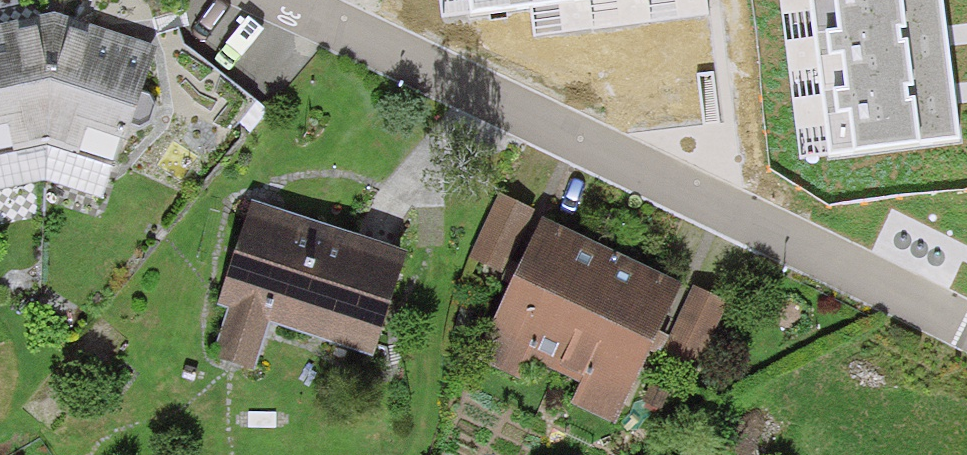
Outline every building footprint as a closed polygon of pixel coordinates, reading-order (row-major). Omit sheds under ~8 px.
[(468,15),(588,0),(466,0),(468,15)] [(949,63),(942,7),(942,0),(809,0),(828,156),(959,140),(956,117),(949,63)] [(0,26),(0,154),(16,150),(16,155),(47,149),(54,14),(0,26)] [(154,51),(54,14),(47,149),(115,171),(154,51)] [(499,276),(529,210),(495,194),(464,260),(499,276)] [(405,254),(249,200),(215,300),(231,306),(213,359),(251,372),(268,320),(370,355),(405,254)] [(605,251),(535,221),(472,367),(542,397),(605,251)] [(675,282),(605,251),(542,397),(612,427),(675,282)] [(697,368),(727,303),(693,287),(662,352),(697,368)]
